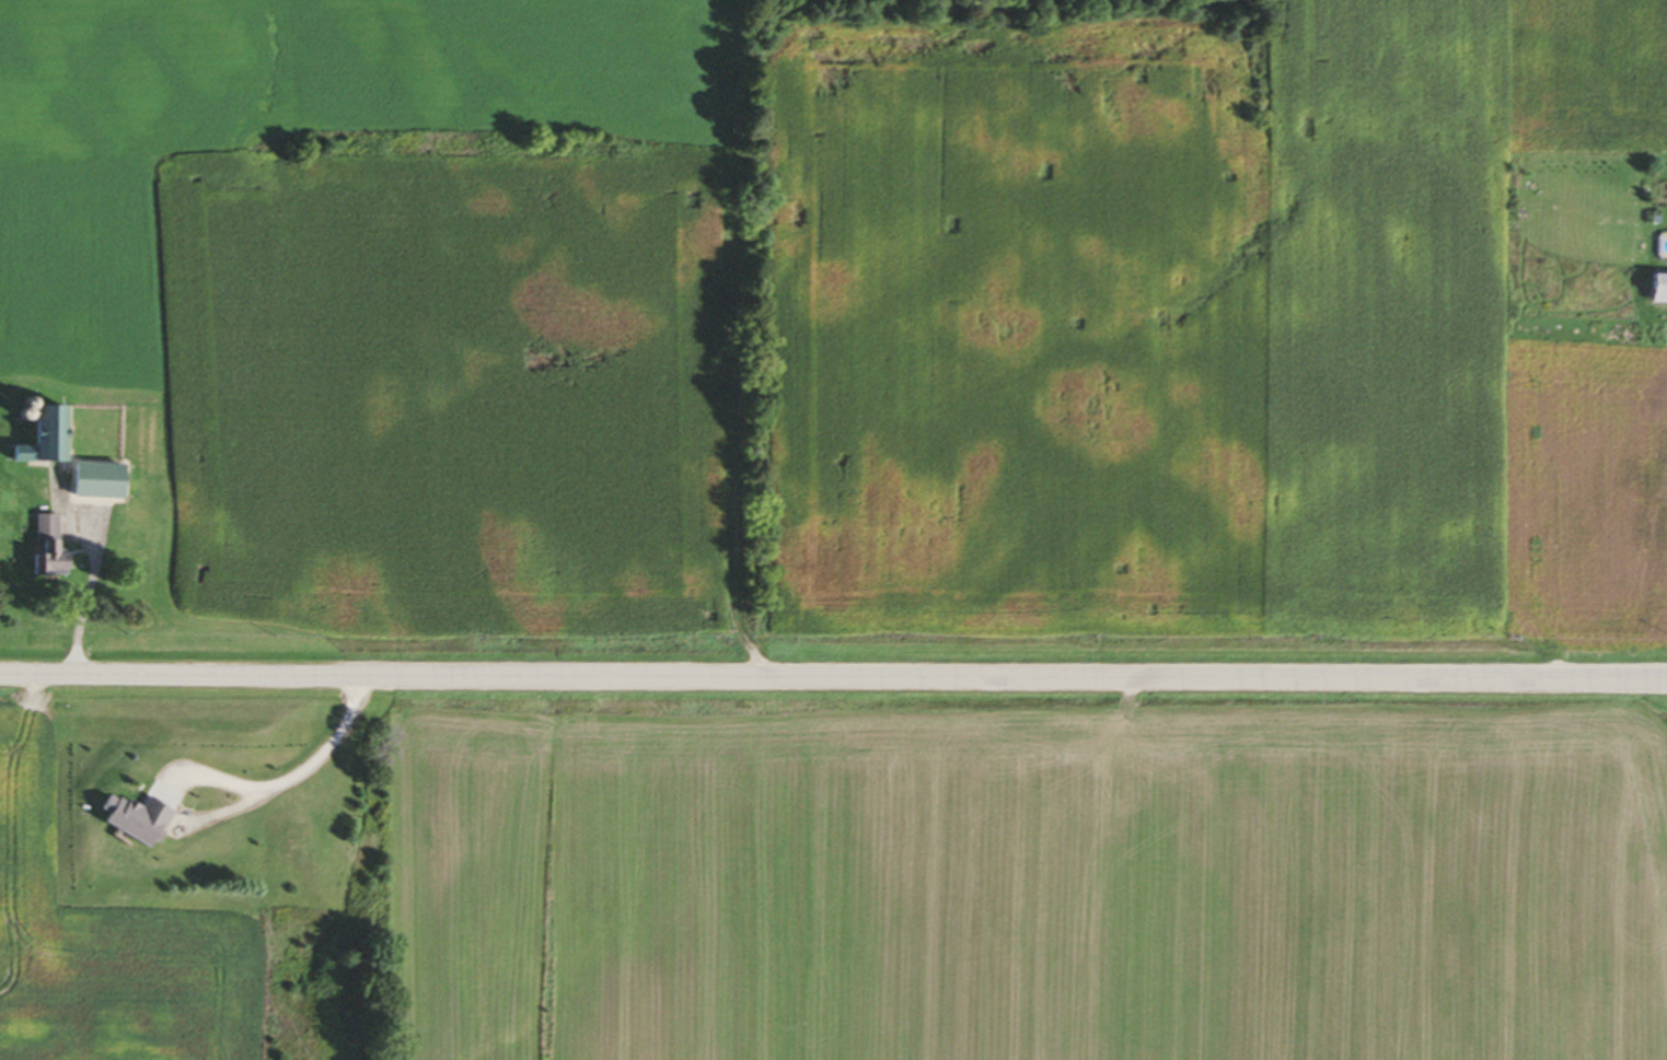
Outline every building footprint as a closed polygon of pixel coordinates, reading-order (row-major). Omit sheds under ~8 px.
[(1661,297),(1666,297),(1666,274),(1642,274),(1642,302),(1661,302),(1661,297)] [(17,463),(72,464),(73,408),(41,408),(40,447),(17,447),(17,463)] [(63,515),(40,515),(40,555),(38,555),(38,578),(58,578),(58,572),(78,572),(78,556),(63,556),(63,515)] [(151,807),(117,791),(105,819),(165,846),(182,807),(156,796),(151,807)]
